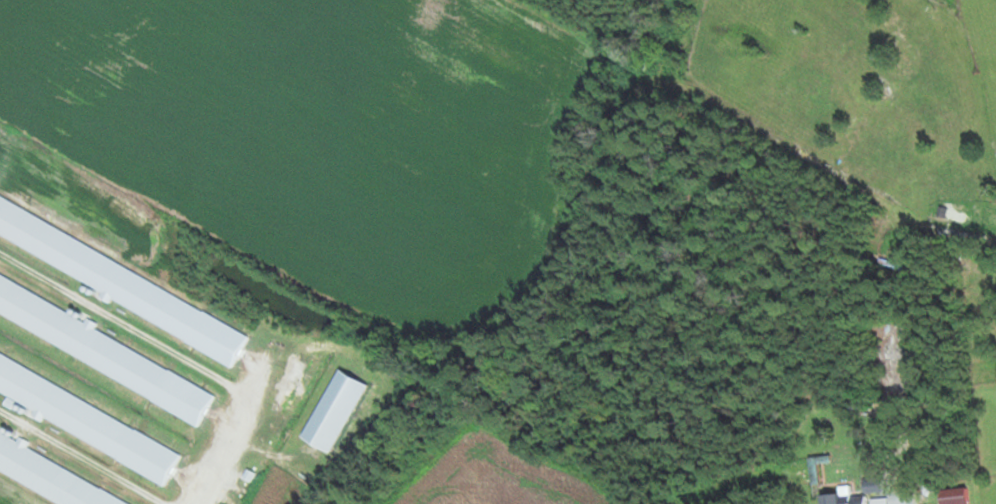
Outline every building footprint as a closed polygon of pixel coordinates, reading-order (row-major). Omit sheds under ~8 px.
[(233,364),(249,336),(0,194),(0,230),(233,364)] [(199,423),(215,395),(0,272),(0,309),(199,423)] [(166,482),(181,455),(0,351),(0,387),(166,482)] [(342,369),(306,435),(335,450),(370,384),(342,369)] [(67,503),(130,503),(0,430),(0,465),(67,503)] [(820,461),(831,461),(831,456),(812,456),(812,484),(820,484),(820,461)] [(881,491),(881,488),(875,488),(875,479),(866,479),(866,491),(881,491)] [(969,487),(943,489),(944,503),(970,503),(969,487)] [(825,503),(867,503),(867,494),(825,494),(825,503)]
